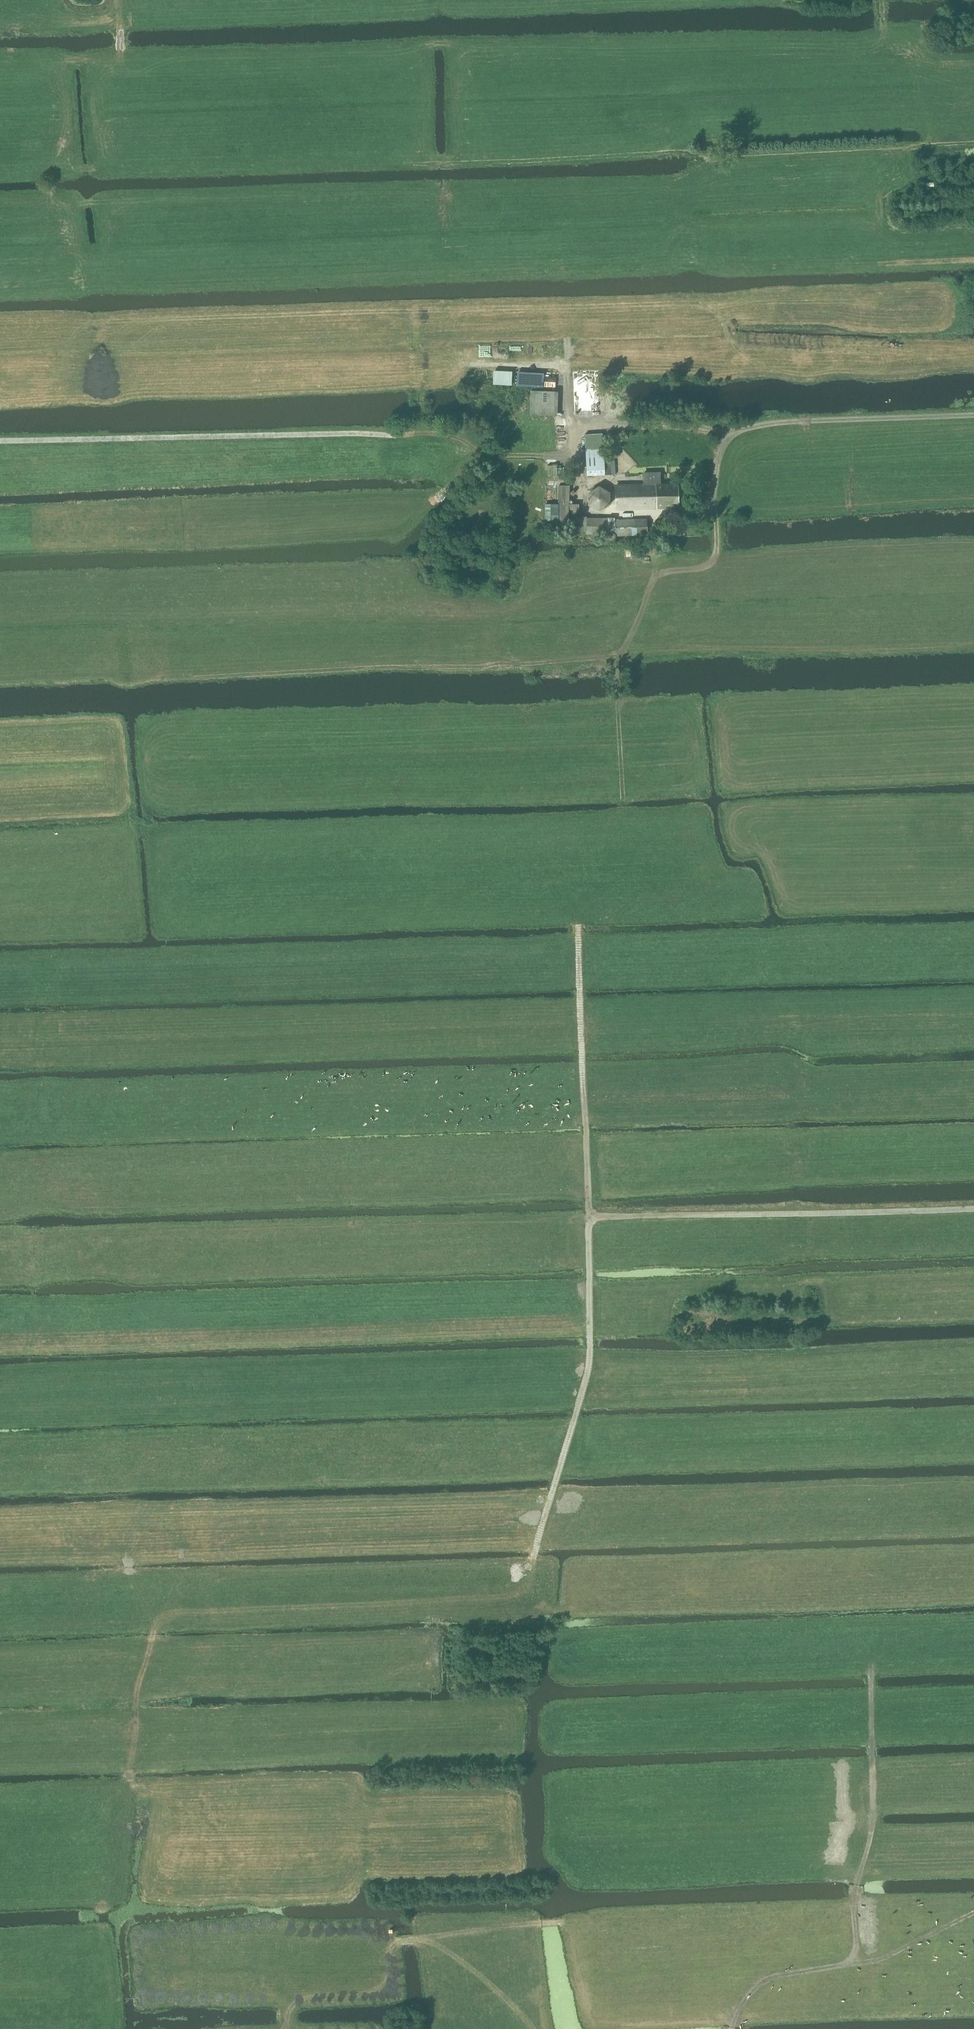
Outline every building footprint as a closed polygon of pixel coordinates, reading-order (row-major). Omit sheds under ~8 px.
[(531,415),(558,415),(558,392),(530,392),(531,415)] [(603,447),(585,448),(587,476),(616,475),(616,470),(616,465),(610,465),(610,457),(604,457),(603,447)] [(643,486),(615,486),(616,510),(678,507),(677,484),(661,485),(661,474),(660,474),(643,474),(643,486)] [(558,504),(558,526),(569,526),(569,530),(587,531),(587,534),(609,534),(609,533),(608,518),(587,518),(587,517),(578,517),(579,504),(569,504),(570,486),(559,486),(558,504)] [(609,492),(599,487),(590,494),(591,505),(601,510),(610,504),(609,492)] [(545,504),(545,526),(558,526),(558,504),(545,504)] [(647,519),(615,520),(615,534),(616,536),(647,535),(647,519)] [(446,538),(466,538),(466,530),(446,530),(446,538)]
